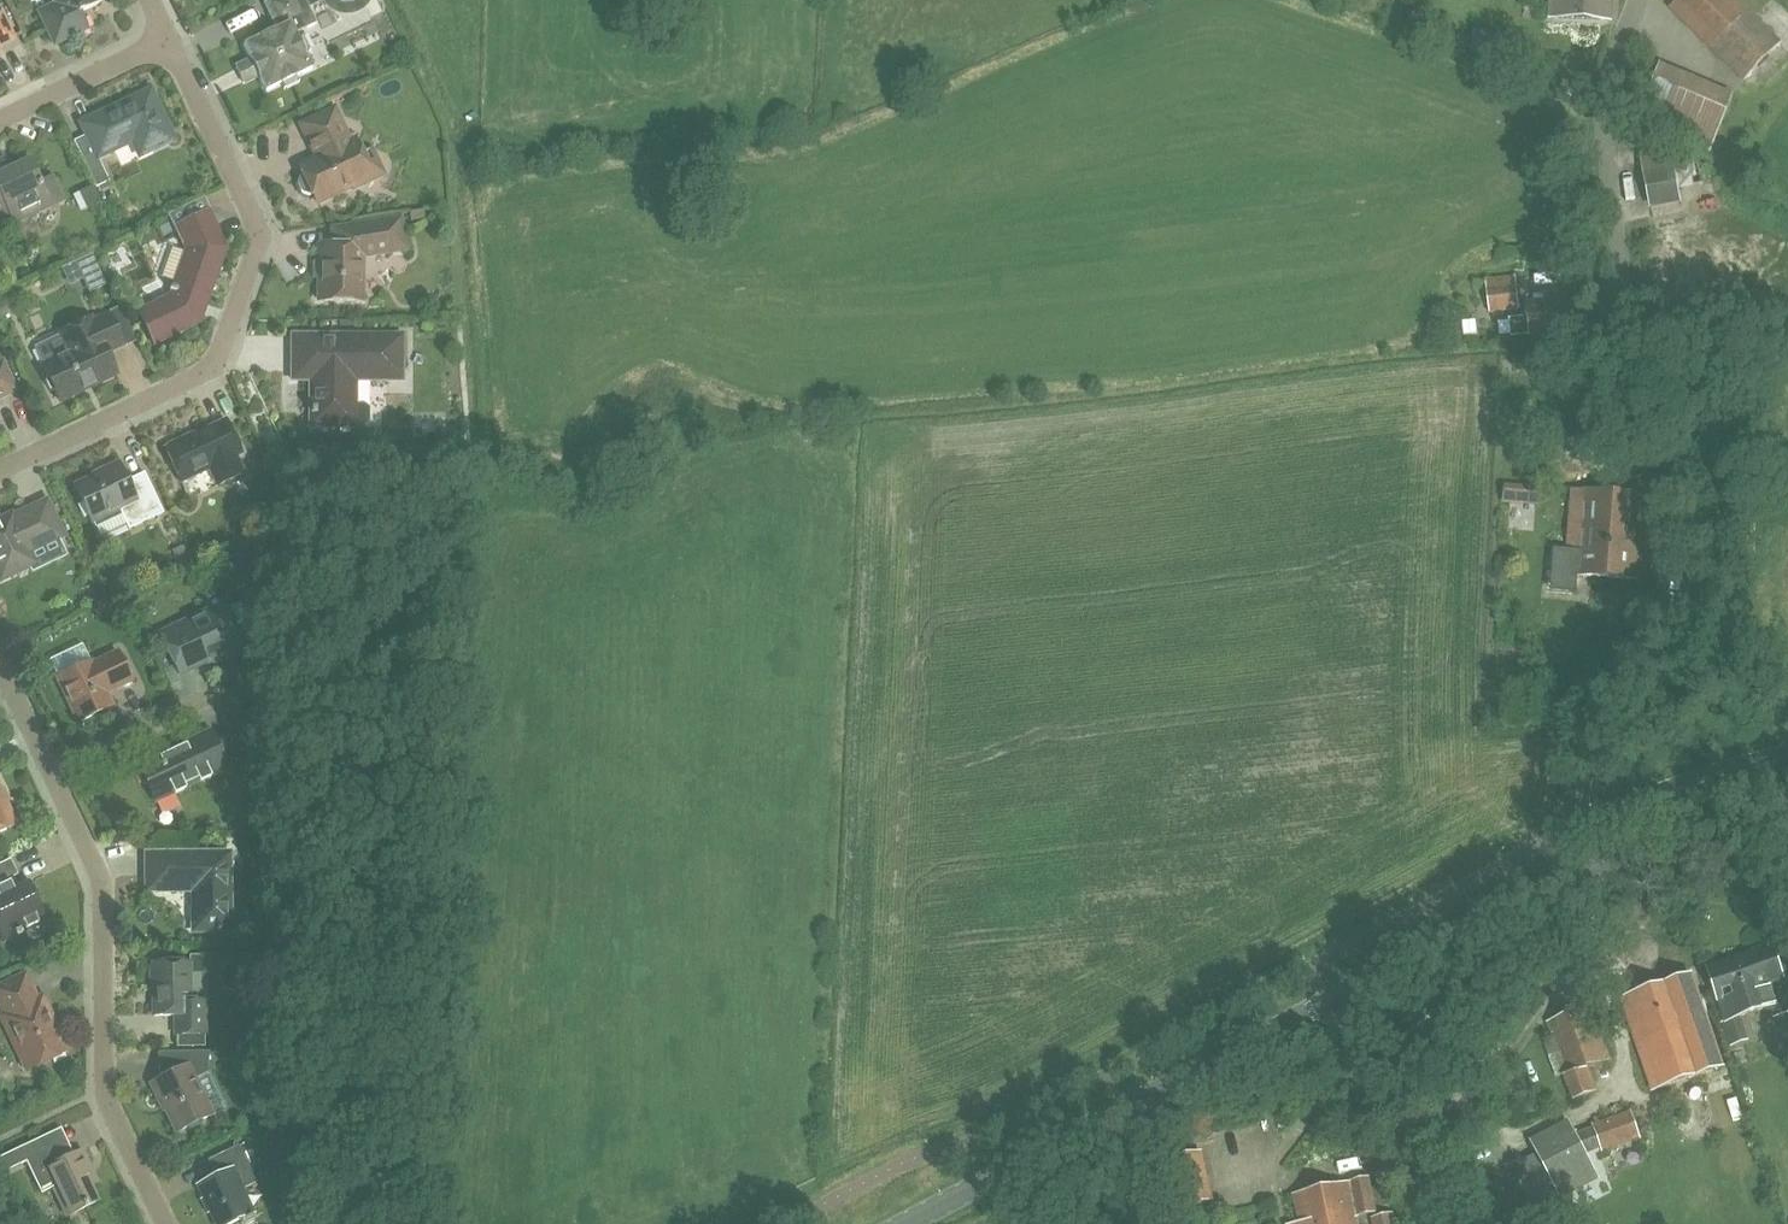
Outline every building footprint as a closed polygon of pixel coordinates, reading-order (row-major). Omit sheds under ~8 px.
[(55,5),(39,12),(54,45),(89,29),(81,13),(107,0),(53,0),(55,5)] [(266,2),(279,28),(244,45),(251,61),(247,63),(254,78),(258,76),(266,91),(312,69),(295,34),(317,23),(308,5),(320,0),(271,0),(266,2)] [(1552,18),(1612,21),(1613,0),(1552,0),(1552,18)] [(1742,0),(1679,0),(1668,10),(1745,83),(1783,42),(1751,11),(1752,10),(1742,0)] [(14,39),(0,11),(0,12),(0,45),(14,39)] [(1711,154),(1735,94),(1660,63),(1635,124),(1711,154)] [(73,142),(91,180),(98,193),(111,187),(97,159),(132,142),(139,157),(174,140),(151,90),(80,124),(86,136),(73,142)] [(374,149),(361,155),(355,142),(350,144),(334,109),(301,125),(317,159),(300,168),(304,176),(300,178),(298,184),(303,194),(309,196),(313,194),(317,203),(352,186),(354,190),(387,174),(374,149)] [(1679,186),(1690,184),(1701,182),(1697,159),(1673,149),(1640,155),(1651,210),(1682,204),(1679,186)] [(10,217),(14,224),(62,201),(51,178),(40,183),(30,162),(7,172),(6,169),(0,172),(0,222),(10,217)] [(187,250),(186,252),(170,296),(139,311),(155,344),(200,323),(226,248),(209,212),(176,228),(187,250)] [(405,250),(401,219),(332,229),(335,245),(319,245),(319,301),(362,302),(362,257),(405,250)] [(77,268),(62,275),(68,289),(83,282),(84,282),(77,268)] [(1521,310),(1517,277),(1486,279),(1490,314),(1521,310)] [(1581,328),(1579,303),(1553,306),(1553,303),(1528,306),(1529,317),(1511,319),(1513,335),(1531,333),(1531,335),(1550,333),(1550,331),(1581,328)] [(123,345),(109,316),(92,324),(90,319),(61,333),(72,354),(43,368),(59,401),(116,374),(106,352),(123,345)] [(402,381),(402,336),(292,335),(292,381),(310,381),(310,427),(355,427),(355,425),(368,425),(368,406),(355,406),(355,381),(402,381)] [(16,391),(3,362),(0,363),(0,399),(16,391)] [(241,453),(226,420),(165,449),(181,482),(210,468),(218,485),(243,474),(235,456),(241,453)] [(104,473),(75,487),(92,521),(101,539),(127,527),(129,530),(163,513),(144,473),(126,481),(118,463),(103,471),(104,473)] [(1579,548),(1577,576),(1645,580),(1650,496),(1583,492),(1579,548)] [(47,501),(0,521),(0,579),(1,581),(29,567),(23,555),(63,536),(47,501)] [(188,544),(172,552),(177,564),(194,557),(188,544)] [(179,674),(205,662),(223,653),(225,657),(245,648),(224,605),(160,635),(179,674)] [(131,680),(118,653),(92,665),(82,645),(49,660),(79,722),(112,707),(105,693),(131,680)] [(227,768),(210,731),(138,765),(156,802),(227,768)] [(0,792),(0,832),(16,825),(0,792)] [(230,931),(229,854),(147,855),(147,891),(193,891),(194,931),(230,931)] [(0,864),(0,935),(3,943),(25,933),(27,937),(31,939),(34,941),(39,939),(42,937),(43,933),(44,929),(42,925),(47,922),(28,883),(17,888),(12,878),(18,875),(10,859),(0,864)] [(1707,968),(1707,969),(1708,969),(1726,1022),(1741,1016),(1771,1006),(1779,1004),(1781,1009),(1787,1007),(1787,1003),(1780,980),(1784,979),(1773,947),(1762,950),(1762,949),(1707,968)] [(176,1035),(205,1035),(204,1001),(190,1001),(189,963),(153,963),(153,967),(150,968),(151,986),(154,986),(154,1016),(175,1016),(176,1035)] [(1691,974),(1623,998),(1655,1090),(1723,1067),(1691,974)] [(25,976),(0,987),(0,1002),(6,1014),(1,1017),(27,1070),(68,1051),(42,997),(36,1000),(25,976)] [(1594,1007),(1547,1023),(1553,1039),(1559,1054),(1567,1074),(1561,1077),(1571,1101),(1596,1092),(1587,1069),(1612,1059),(1594,1007)] [(162,1101),(176,1132),(211,1115),(194,1080),(209,1073),(208,1052),(158,1052),(158,1068),(163,1078),(151,1085),(159,1102),(162,1101)] [(1577,1130),(1575,1131),(1587,1154),(1601,1149),(1602,1152),(1642,1138),(1632,1111),(1591,1123),(1592,1125),(1577,1130)] [(0,1158),(0,1164),(4,1172),(26,1162),(41,1194),(54,1188),(67,1216),(97,1202),(90,1187),(97,1183),(82,1152),(73,1156),(54,1165),(47,1151),(41,1138),(0,1158)] [(247,1165),(257,1161),(249,1144),(240,1149),(238,1146),(208,1160),(216,1177),(199,1185),(218,1223),(230,1223),(251,1214),(240,1190),(256,1183),(247,1165)] [(1173,1157),(1175,1169),(1157,1173),(1164,1201),(1181,1197),(1184,1208),(1215,1200),(1203,1150),(1173,1157)] [(1294,1195),(1301,1223),(1359,1223),(1357,1216),(1376,1212),(1369,1178),(1294,1195)] [(1503,1223),(1518,1223),(1510,1209),(1499,1215),(1503,1223)] [(1395,1213),(1372,1218),(1373,1223),(1397,1223),(1395,1213)]
